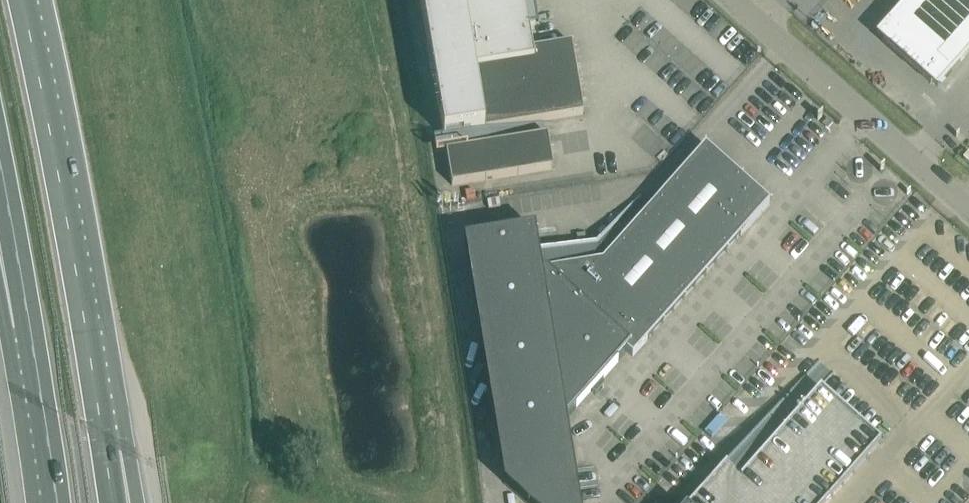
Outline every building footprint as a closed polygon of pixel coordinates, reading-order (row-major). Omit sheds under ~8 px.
[(452,184),(551,168),(546,136),(527,139),(524,124),(584,114),(572,43),(533,50),(527,12),(533,11),(532,0),(421,0),(452,184)] [(877,34),(883,39),(882,40),(930,83),(931,82),(937,87),(968,51),(968,0),(908,0),(877,34)] [(633,356),(770,202),(706,145),(652,206),(640,195),(597,244),(538,251),(535,229),(465,240),(465,245),(469,244),(509,484),(592,392),(596,395),(605,385),(601,381),(627,352),(633,356)] [(881,442),(821,389),(834,373),(819,360),(726,464),(692,502),(827,502),(881,442)]
